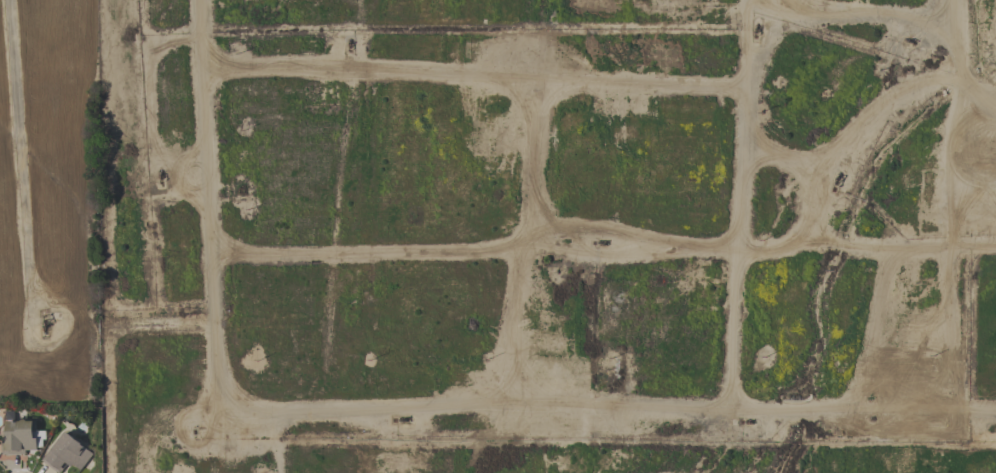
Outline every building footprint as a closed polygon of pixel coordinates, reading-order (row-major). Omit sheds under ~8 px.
[(2,455),(2,439),(6,439),(5,421),(20,421),(22,419),(25,419),(27,421),(37,421),(37,431),(46,431),(46,439),(43,440),(43,447),(37,447),(37,451),(25,451),(25,455),(2,455)] [(67,463),(60,472),(58,472),(41,460),(45,456),(64,432),(65,433),(66,432),(81,444),(80,445),(92,454),(80,470),(73,465),(72,466),(67,463)]
